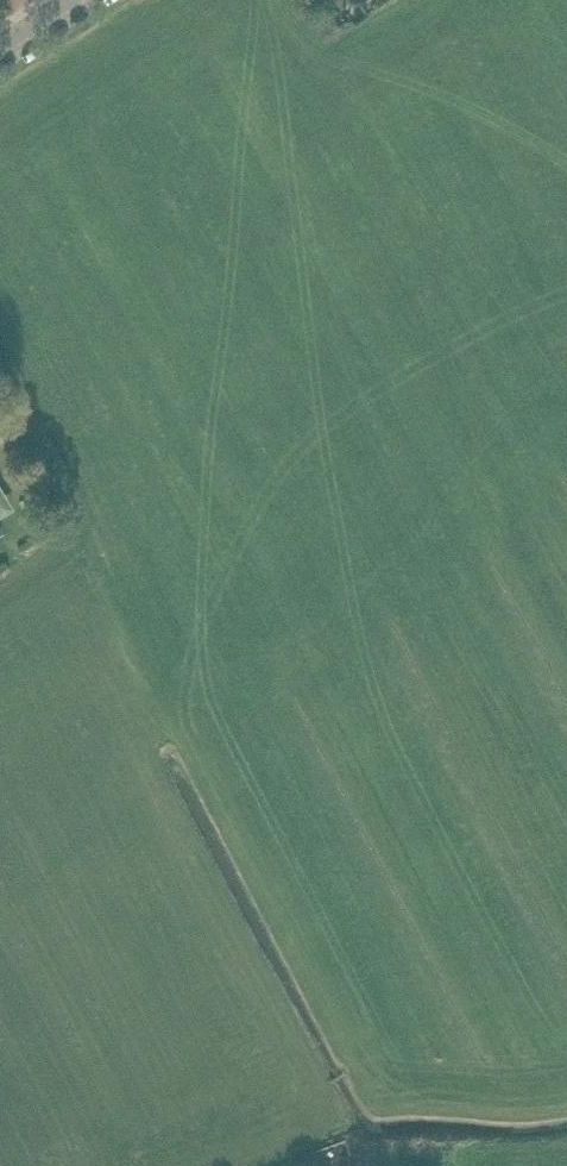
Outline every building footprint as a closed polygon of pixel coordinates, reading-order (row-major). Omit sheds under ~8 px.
[(389,0),(374,0),(367,4),(371,11),(389,0)] [(11,511),(0,492),(0,517),(11,511)]
